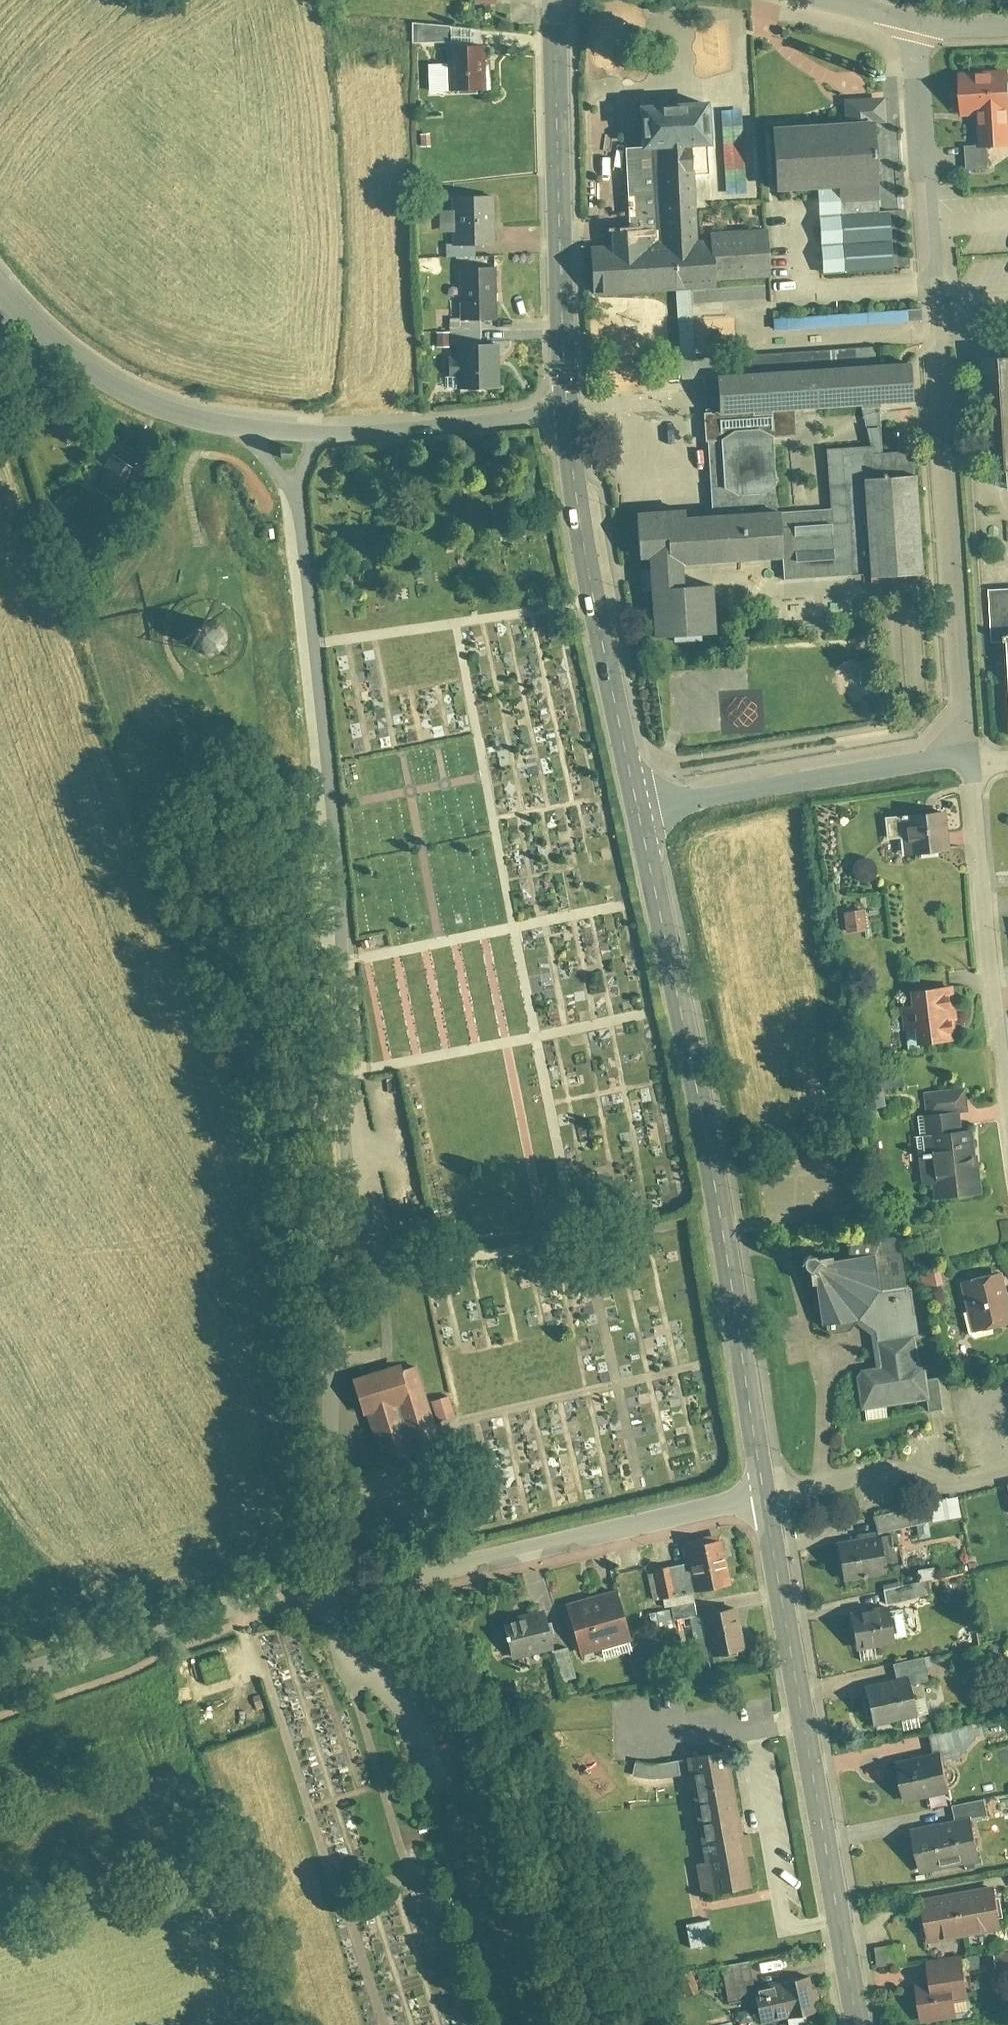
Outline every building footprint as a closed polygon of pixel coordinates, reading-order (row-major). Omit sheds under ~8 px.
[(487,48),(445,49),(447,92),(489,90),(487,48)] [(959,77),(961,119),(978,118),(980,152),(990,151),(1007,150),(1007,75),(959,77)] [(703,148),(716,147),(714,104),(643,108),(646,151),(635,152),(640,231),(615,233),(616,246),(603,247),(606,296),(687,291),(692,379),(712,378),(714,417),(720,517),(694,518),(693,511),(642,514),(645,562),(654,562),(659,637),(723,634),(720,587),(691,588),(690,567),(789,561),(790,584),(873,579),(928,576),(922,480),(921,452),(903,453),(901,406),(918,405),(916,366),(731,377),(730,359),(702,360),(698,291),(726,289),(725,281),(778,278),(775,228),(707,232),(703,148)] [(881,122),(773,129),(775,194),(815,192),(823,274),(893,268),(881,122)] [(980,152),(965,153),(966,175),(991,174),(990,151),(980,152)] [(452,202),(453,249),(495,247),(494,199),(452,202)] [(495,269),(459,271),(462,322),(498,320),(495,269)] [(494,344),(453,347),(456,393),(497,390),(494,344)] [(997,364),(1004,476),(1007,475),(1007,363),(997,364)] [(90,496),(92,493),(121,509),(141,476),(112,459),(106,470),(91,461),(75,487),(90,496)] [(993,594),(996,646),(1006,646),(1007,687),(1007,593),(993,594)] [(227,645),(228,639),(228,633),(226,628),(222,623),(216,620),(211,619),(205,620),(200,622),(195,627),(193,632),(192,638),(193,643),(196,648),(200,652),(206,655),(212,655),(218,654),(223,650),(227,645)] [(904,860),(951,853),(945,807),(897,813),(904,860)] [(915,1048),(956,1043),(949,990),(907,995),(915,1048)] [(938,1203),(983,1198),(967,1090),(922,1095),(938,1203)] [(874,1328),(879,1365),(862,1369),(857,1375),(859,1407),(930,1397),(925,1365),(919,1362),(902,1232),(800,1244),(796,1250),(792,1256),(797,1264),(808,1273),(819,1324),(830,1326),(850,1324),(860,1320),(874,1328)] [(972,1334),(1007,1325),(1007,1305),(1000,1276),(960,1284),(972,1334)] [(394,1366),(350,1378),(375,1466),(442,1447),(436,1426),(417,1359),(394,1366)] [(685,1545),(693,1587),(726,1580),(718,1538),(685,1545)] [(836,1549),(842,1579),(885,1571),(879,1540),(836,1549)] [(654,1567),(660,1596),(673,1593),(667,1564),(654,1567)] [(580,1650),(630,1637),(617,1588),(567,1601),(580,1650)] [(702,1612),(709,1648),(739,1642),(732,1606),(702,1612)] [(850,1612),(855,1646),(896,1640),(890,1606),(850,1612)] [(502,1619),(510,1656),(552,1648),(545,1610),(502,1619)] [(553,1650),(560,1679),(576,1676),(569,1647),(553,1650)] [(864,1687),(870,1722),(915,1714),(910,1678),(864,1687)] [(685,1757),(708,1892),(751,1884),(746,1855),(753,1854),(749,1832),(741,1833),(726,1750),(685,1757)] [(897,1768),(903,1798),(949,1788),(943,1758),(897,1768)] [(912,1835),(919,1871),(982,1859),(975,1823),(912,1835)] [(994,1888),(920,1901),(926,1941),(1001,1928),(994,1888)] [(722,1965),(729,1999),(755,1994),(754,1987),(750,1960),(722,1965)] [(914,1991),(919,2020),(954,2014),(952,2000),(970,1997),(965,1966),(927,1971),(930,1989),(914,1991)] [(755,1994),(760,2021),(817,2011),(811,1976),(754,1987),(755,1994)]
